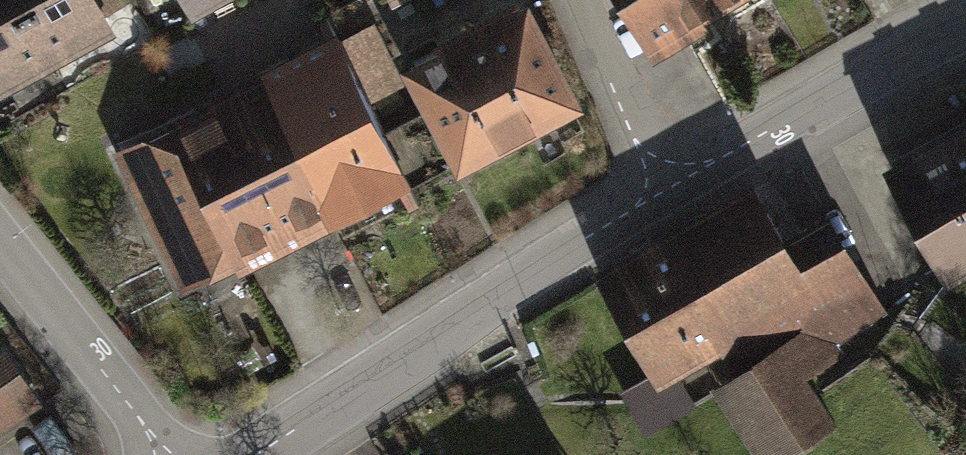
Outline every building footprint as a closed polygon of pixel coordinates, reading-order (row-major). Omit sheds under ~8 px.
[(44,48),(17,0),(0,0),(0,70),(44,48)] [(44,48),(101,16),(92,0),(17,0),(44,48)] [(186,13),(211,0),(179,0),(186,13)] [(649,46),(692,20),(726,0),(621,0),(649,46)] [(522,7),(405,69),(458,168),(575,106),(522,7)] [(372,28),(337,44),(366,101),(400,84),(372,28)] [(337,44),(259,83),(324,215),(403,177),(366,101),(337,44)] [(259,83),(119,151),(184,284),(324,215),(259,83)] [(889,172),(940,266),(965,252),(965,131),(889,172)] [(600,278),(656,373),(727,332),(749,370),(726,384),(768,454),(789,454),(835,428),(805,377),(855,348),(837,318),(875,296),(829,218),(782,246),(750,191),(600,278)] [(0,362),(0,422),(36,398),(9,356),(0,362)]
